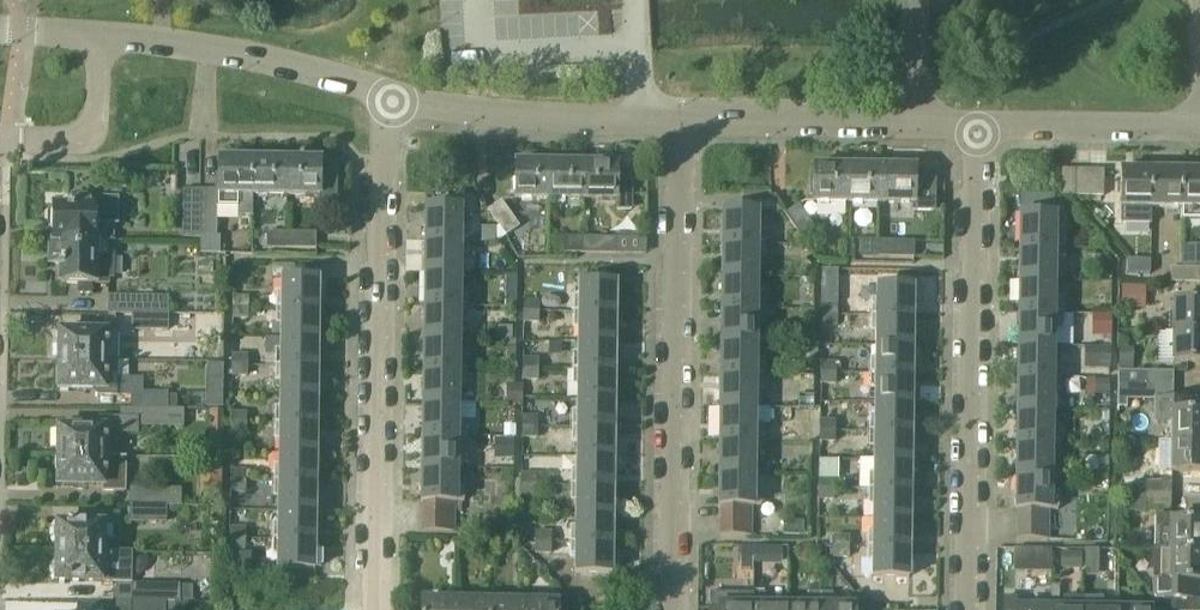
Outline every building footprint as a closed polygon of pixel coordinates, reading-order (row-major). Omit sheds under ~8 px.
[(252,217),(253,160),(217,160),(217,177),(215,177),(215,188),(217,188),(216,191),(216,208),(238,208),(238,217),(252,217)] [(286,195),(286,161),(253,160),(252,217),(262,218),(262,195),(286,195)] [(286,161),(286,195),(319,196),(319,190),(321,190),(321,179),(319,179),(319,161),(286,161)] [(549,199),(549,163),(514,163),(513,199),(549,199)] [(583,200),(583,163),(549,163),(549,199),(583,200)] [(583,163),(583,200),(616,200),(616,210),(631,210),(631,178),(617,178),(617,164),(583,163)] [(847,203),(847,167),(813,166),(813,184),(811,184),(810,196),(813,196),(813,203),(847,203)] [(880,204),(881,167),(847,167),(847,203),(880,204)] [(881,167),(880,204),(913,204),(913,211),(934,211),(934,178),(915,178),(915,168),(881,167)] [(1075,196),(1075,170),(1060,169),(1060,196),(1075,196)] [(1089,196),(1090,170),(1075,170),(1075,196),(1089,196)] [(1075,196),(1103,196),(1103,170),(1090,170),(1089,196),(1075,196)] [(1120,208),(1120,225),(1151,225),(1151,208),(1151,171),(1121,171),(1120,208)] [(1181,208),(1181,171),(1151,171),(1151,208),(1181,208)] [(1181,208),(1181,220),(1199,221),(1199,172),(1181,171),(1181,208)] [(50,241),(111,242),(111,228),(115,228),(116,197),(94,196),(94,192),(92,191),(92,202),(70,202),(70,207),(66,207),(66,209),(50,209),(50,241)] [(199,237),(199,191),(182,191),(181,237),(199,237)] [(216,191),(199,191),(199,237),(199,255),(220,255),(219,238),(215,238),(216,208),(216,191)] [(487,211),(505,236),(518,227),(500,202),(487,211)] [(424,241),(467,241),(466,226),(460,226),(461,206),(424,205),(424,241)] [(785,217),(798,235),(802,241),(815,231),(799,207),(785,217)] [(721,245),(764,245),(764,230),(757,230),(757,212),(722,211),(721,245)] [(1018,248),(1061,249),(1061,233),(1055,234),(1055,216),(1019,215),(1018,248)] [(285,248),(285,234),(267,234),(267,248),(285,248)] [(285,248),(316,249),(316,235),(285,234),(285,248)] [(582,254),(582,238),(563,237),(563,253),(582,254)] [(582,238),(582,254),(616,254),(616,238),(582,238)] [(111,242),(50,241),(50,243),(52,243),(52,265),(58,265),(58,270),(59,270),(59,286),(77,286),(77,295),(88,295),(88,286),(106,286),(106,280),(111,280),(111,257),(106,257),(106,244),(115,244),(115,242),(111,242)] [(467,257),(467,241),(424,241),(423,273),(460,274),(460,256),(467,257)] [(880,257),(880,241),(860,241),(859,257),(880,257)] [(880,241),(880,257),(913,258),(913,242),(880,241)] [(764,260),(764,245),(721,245),(721,277),(756,277),(757,260),(764,260)] [(1061,264),(1061,249),(1018,248),(1018,281),(1054,281),(1054,264),(1061,264)] [(1182,266),(1191,266),(1199,266),(1199,249),(1191,249),(1183,249),(1182,266)] [(1191,269),(1180,268),(1180,283),(1169,283),(1199,284),(1199,269),(1191,269)] [(1180,283),(1180,268),(1169,268),(1169,283),(1180,283)] [(459,291),(460,274),(423,273),(423,306),(466,306),(466,291),(459,291)] [(756,295),(756,277),(721,277),(721,309),(763,310),(763,295),(756,295)] [(280,308),(318,308),(318,279),(281,279),(280,308)] [(1054,299),(1054,281),(1018,281),(1017,313),(1060,314),(1060,298),(1054,299)] [(577,312),(616,312),(616,283),(578,283),(577,312)] [(874,315),(912,316),(913,287),(875,286),(874,315)] [(1123,288),(1122,309),(1138,309),(1139,288),(1123,288)] [(516,295),(505,295),(504,307),(516,307),(516,295)] [(131,314),(167,314),(168,298),(107,297),(107,313),(131,314)] [(232,307),(247,307),(247,299),(232,299),(232,307)] [(523,311),(538,311),(538,302),(523,302),(523,311)] [(1199,332),(1199,302),(1173,302),(1172,332),(1199,332)] [(820,314),(836,315),(836,305),(821,305),(820,314)] [(466,321),(466,306),(423,306),(422,338),(459,339),(459,322),(466,321)] [(247,319),(247,307),(232,307),(232,319),(247,319)] [(317,337),(318,308),(280,308),(280,337),(317,337)] [(763,325),(763,310),(721,309),(720,342),(755,343),(756,325),(763,325)] [(538,323),(538,311),(523,311),(523,323),(538,323)] [(615,341),(616,312),(577,312),(577,341),(615,341)] [(1060,329),(1060,314),(1017,313),(1017,346),(1053,346),(1053,329),(1060,329)] [(167,330),(167,314),(131,314),(131,329),(167,330)] [(836,327),(836,315),(820,314),(820,327),(836,327)] [(912,345),(912,316),(874,315),(874,345),(912,345)] [(1094,315),(1093,334),(1109,334),(1109,316),(1094,315)] [(497,329),(496,339),(511,339),(511,329),(497,329)] [(58,361),(117,362),(117,361),(105,361),(105,347),(117,347),(118,333),(59,332),(58,361)] [(1172,332),(1172,362),(1199,363),(1199,332),(1172,332)] [(317,366),(317,337),(280,337),(279,366),(317,366)] [(458,356),(459,339),(422,338),(422,371),(464,371),(465,356),(458,356)] [(615,370),(615,341),(577,341),(576,370),(615,370)] [(755,360),(755,343),(720,342),(720,374),(762,375),(762,360),(755,360)] [(912,374),(912,345),(874,345),(874,374),(912,374)] [(1053,363),(1053,346),(1017,346),(1016,378),(1059,379),(1059,364),(1053,363)] [(1089,347),(1089,368),(1109,368),(1109,348),(1089,347)] [(515,350),(504,350),(503,370),(515,371),(515,350)] [(1119,350),(1118,369),(1131,370),(1132,350),(1119,350)] [(231,365),(247,366),(247,356),(231,356),(231,365)] [(522,369),(537,369),(537,360),(522,359),(522,369)] [(117,379),(117,362),(58,361),(58,390),(116,390),(116,396),(131,397),(131,410),(166,410),(166,394),(141,394),(141,379),(117,379)] [(820,373),(835,373),(835,363),(820,363),(820,373)] [(247,376),(247,366),(231,365),(231,376),(247,376)] [(317,396),(317,366),(279,366),(279,395),(317,396)] [(537,380),(537,369),(522,369),(522,380),(537,380)] [(614,400),(615,370),(576,370),(576,399),(614,400)] [(464,387),(464,371),(422,371),(421,403),(458,404),(458,387),(464,387)] [(1172,372),(1146,372),(1118,371),(1118,386),(1172,387),(1172,372)] [(835,385),(835,373),(820,373),(819,384),(835,385)] [(762,391),(762,375),(720,374),(719,407),(755,408),(755,390),(762,391)] [(911,403),(912,374),(874,374),(873,403),(911,403)] [(1059,394),(1059,379),(1016,378),(1016,411),(1052,411),(1052,394),(1059,394)] [(522,386),(508,386),(508,404),(522,404),(522,386)] [(1172,387),(1118,386),(1118,409),(1128,409),(1128,400),(1154,400),(1154,423),(1171,423),(1170,442),(1199,442),(1199,412),(1194,411),(1194,400),(1172,400),(1172,387)] [(206,391),(206,408),(221,409),(222,392),(206,391)] [(316,425),(317,396),(279,395),(279,424),(316,425)] [(614,429),(614,400),(576,399),(576,428),(614,429)] [(457,421),(458,404),(421,403),(421,436),(464,437),(464,421),(457,421)] [(911,433),(911,403),(873,403),(873,432),(911,433)] [(754,425),(755,408),(719,407),(719,440),(761,441),(761,426),(754,425)] [(166,411),(166,410),(131,410),(128,410),(128,420),(100,419),(100,429),(58,428),(57,456),(116,457),(116,433),(137,434),(137,426),(182,427),(182,411),(166,411)] [(1052,429),(1052,411),(1016,411),(1015,443),(1058,444),(1058,429),(1052,429)] [(230,424),(246,424),(246,414),(230,414),(230,424)] [(521,427),(536,427),(536,418),(522,417),(521,427)] [(819,431),(834,431),(835,421),(819,421),(819,431)] [(246,434),(246,424),(230,424),(229,434),(246,434)] [(316,454),(316,425),(279,424),(278,454),(316,454)] [(536,438),(536,427),(521,427),(521,438),(536,438)] [(613,458),(614,429),(576,428),(575,457),(613,458)] [(834,443),(834,431),(819,431),(818,442),(834,443)] [(910,462),(911,433),(873,432),(872,461),(910,462)] [(464,452),(464,437),(421,436),(420,469),(456,469),(457,452),(464,452)] [(512,458),(512,440),(499,440),(499,458),(512,458)] [(761,456),(761,441),(719,440),(718,472),(754,473),(754,455),(761,456)] [(1170,442),(1170,472),(1199,472),(1199,442),(1170,442)] [(1058,460),(1058,444),(1015,443),(1015,476),(1051,477),(1051,460),(1058,460)] [(315,483),(316,454),(278,454),(278,483),(315,483)] [(125,458),(116,458),(116,457),(57,456),(57,486),(102,487),(102,492),(125,493),(125,458)] [(613,487),(613,458),(575,457),(575,486),(613,487)] [(1107,477),(1108,458),(1097,458),(1097,477),(1107,477)] [(910,491),(910,462),(872,461),(872,491),(910,491)] [(422,504),(453,504),(456,504),(456,503),(463,503),(463,487),(456,487),(456,469),(420,469),(420,504),(422,504)] [(229,482),(245,482),(245,471),(229,471),(229,482)] [(719,506),(751,506),(761,506),(761,490),(753,490),(754,473),(718,472),(718,506),(719,506)] [(521,485),(535,486),(535,475),(521,475),(521,485)] [(1017,510),(1047,510),(1057,511),(1057,494),(1051,494),(1051,477),(1015,476),(1014,510),(1017,510)] [(818,490),(833,490),(833,478),(818,478),(818,490)] [(1144,496),(1170,496),(1171,482),(1144,481),(1144,496)] [(245,492),(245,482),(229,482),(229,492),(245,492)] [(315,512),(315,483),(278,483),(277,511),(315,512)] [(535,496),(535,486),(521,485),(520,496),(535,496)] [(613,516),(613,487),(575,486),(574,515),(613,516)] [(130,506),(165,506),(179,506),(180,490),(130,489),(130,506)] [(833,500),(833,490),(818,490),(818,500),(833,500)] [(910,521),(910,491),(872,491),(872,520),(910,521)] [(1170,510),(1170,496),(1144,496),(1143,510),(1170,510)] [(453,518),(453,504),(422,504),(422,517),(453,518)] [(165,523),(165,506),(130,506),(129,522),(165,523)] [(751,520),(751,506),(719,506),(719,520),(751,520)] [(1047,525),(1047,510),(1017,510),(1017,524),(1047,525)] [(314,541),(315,512),(277,511),(277,540),(314,541)] [(612,545),(613,516),(574,515),(574,544),(612,545)] [(1199,551),(1199,521),(1171,520),(1171,516),(1154,515),(1154,551),(1199,551)] [(422,517),(422,531),(453,531),(453,518),(422,517)] [(751,534),(751,520),(719,520),(719,533),(751,534)] [(909,550),(910,521),(872,520),(871,549),(909,550)] [(56,553),(132,554),(132,553),(118,553),(118,540),(103,540),(103,525),(56,524),(56,553)] [(1017,524),(1016,538),(1047,539),(1047,525),(1017,524)] [(228,540),(244,540),(245,529),(228,528),(228,540)] [(535,544),(550,544),(550,533),(535,533),(535,544)] [(832,549),(848,549),(848,537),(833,537),(832,549)] [(244,550),(244,540),(228,540),(228,550),(244,550)] [(314,570),(314,541),(277,540),(277,570),(314,570)] [(550,554),(550,544),(535,544),(535,554),(550,554)] [(612,574),(612,545),(574,544),(574,574),(612,574)] [(753,546),(753,563),(762,563),(762,546),(753,546)] [(741,549),(740,568),(751,569),(751,550),(741,549)] [(848,558),(848,549),(832,549),(832,558),(848,558)] [(909,579),(909,550),(871,549),(871,578),(909,579)] [(1084,550),(1084,567),(1098,567),(1098,550),(1084,550)] [(1154,551),(1153,590),(1162,600),(1174,600),(1174,609),(1199,609),(1199,551),(1154,551)] [(56,553),(55,582),(116,583),(116,602),(164,603),(165,603),(179,603),(179,601),(190,601),(190,586),(179,586),(131,585),(132,554),(56,553)] [(1080,569),(1080,554),(1061,554),(1061,569),(1080,569)] [(247,555),(234,555),(234,574),(248,574),(247,555)] [(753,592),(740,592),(740,605),(718,605),(718,606),(708,606),(708,609),(753,609),(753,592)] [(786,605),(765,605),(764,592),(753,592),(753,609),(786,609),(786,605)] [(821,593),(808,592),(807,606),(786,605),(786,609),(820,609),(821,593)] [(820,609),(854,609),(854,606),(833,606),(832,593),(821,593),(820,609)] [(1003,599),(1003,609),(1050,609),(1050,608),(1016,608),(1016,599),(1003,599)] [(1050,609),(1083,609),(1083,599),(1063,599),(1063,609),(1050,608),(1050,609)] [(1083,609),(1117,609),(1103,609),(1103,599),(1083,599),(1083,609)] [(456,601),(421,601),(421,609),(456,609),(456,601)] [(489,602),(456,601),(456,609),(489,609),(489,602)] [(523,602),(489,602),(489,609),(523,609),(523,602)]
